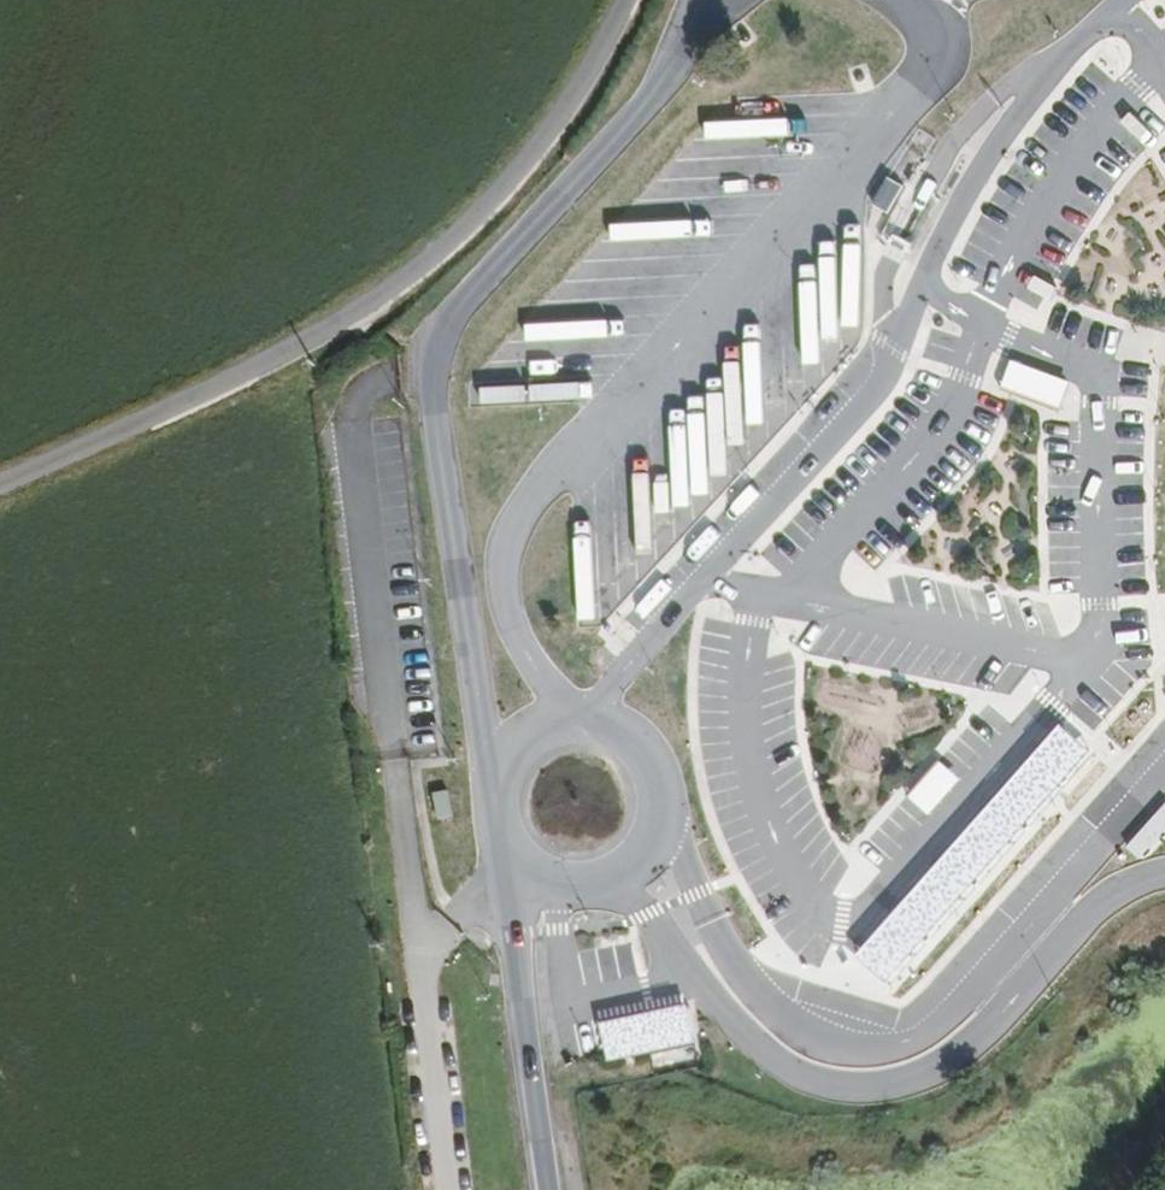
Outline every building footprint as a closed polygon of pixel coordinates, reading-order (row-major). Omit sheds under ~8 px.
[(887,175),(872,203),(886,210),(901,183),(887,175)] [(1074,755),(1047,732),(855,953),(882,976),(1074,755)] [(960,775),(940,757),(908,793),(928,811),(960,775)] [(685,1004),(601,1021),(609,1060),(693,1043),(685,1004)]
